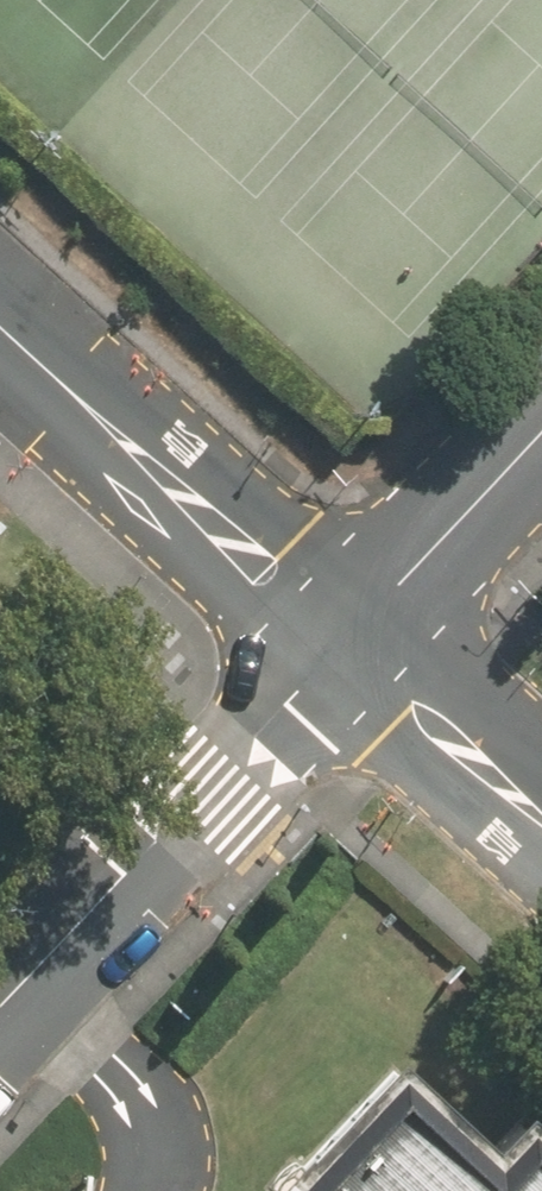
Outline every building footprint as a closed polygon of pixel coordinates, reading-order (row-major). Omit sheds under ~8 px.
[(392,1069),(278,1190),(541,1190),(541,1149),(520,1129),(491,1160),(392,1069)]
